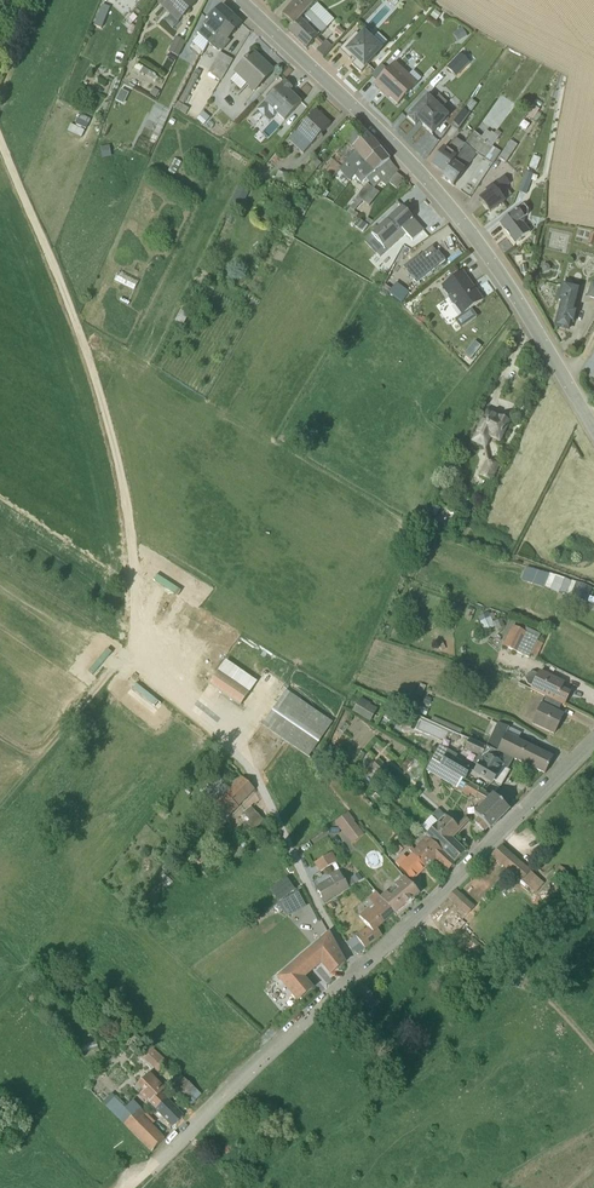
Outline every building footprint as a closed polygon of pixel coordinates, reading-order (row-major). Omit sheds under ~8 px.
[(157,7),(178,26),(199,4),(194,0),(164,0),(157,7)] [(283,21),(294,31),(321,0),(299,0),(283,21)] [(309,15),(309,14),(289,37),(306,54),(326,33),(334,25),(317,8),(309,15)] [(232,20),(221,11),(214,18),(212,16),(206,22),(208,24),(197,37),(197,38),(193,43),(204,54),(208,47),(232,20)] [(208,47),(217,55),(219,53),(222,56),(230,46),(227,43),(240,28),(232,20),(208,47)] [(337,31),(333,36),(340,41),(344,37),(337,31)] [(360,41),(355,37),(339,55),(349,65),(351,63),(354,66),(351,69),(360,78),(375,62),(373,60),(379,54),(363,38),(360,41)] [(386,47),(377,38),(373,43),(382,52),(386,47)] [(185,47),(175,42),(168,56),(178,61),(185,47)] [(325,45),(316,55),(322,61),(332,51),(325,45)] [(233,65),(219,57),(207,78),(220,85),(233,65)] [(273,76),(253,57),(233,77),(235,79),(229,86),(240,95),(246,89),(254,97),(273,76)] [(153,86),(160,90),(167,79),(140,63),(131,79),(150,91),(153,86)] [(459,71),(453,66),(446,73),(452,78),(459,71)] [(394,67),(373,90),(380,96),(381,95),(397,110),(421,84),(412,75),(408,80),(394,67)] [(194,86),(201,73),(196,71),(190,84),(194,86)] [(193,87),(189,85),(183,99),(187,101),(193,87)] [(284,86),(257,115),(264,122),(268,118),(273,122),(276,119),(284,126),(301,108),(289,97),(292,93),(284,86)] [(122,93),(116,104),(124,108),(130,97),(122,93)] [(429,98),(406,122),(414,130),(419,125),(423,129),(422,130),(431,139),(448,121),(440,113),(445,108),(438,101),(435,104),(429,98)] [(471,104),(450,130),(456,135),(477,108),(471,104)] [(189,113),(177,106),(174,111),(185,118),(189,113)] [(330,129),(315,115),(288,145),(302,159),(330,129)] [(209,122),(202,116),(199,120),(196,123),(203,129),(209,122)] [(71,127),(68,135),(83,141),(91,122),(80,117),(76,129),(71,127)] [(352,153),(366,139),(355,127),(329,152),(334,158),(327,167),(328,168),(323,175),(324,176),(322,179),(324,181),(326,181),(328,179),(330,181),(333,181),(339,174),(354,155),(352,153)] [(419,147),(428,138),(421,131),(412,140),(419,147)] [(491,151),(500,138),(496,135),(493,138),(491,137),(489,138),(485,135),(481,142),(473,137),(441,182),(452,190),(476,158),(492,169),(500,157),(491,151)] [(357,175),(379,153),(373,146),(366,139),(352,153),(354,155),(339,174),(348,186),(357,175)] [(430,169),(443,178),(464,149),(455,143),(446,154),(443,152),(430,169)] [(498,162),(505,167),(516,150),(509,145),(498,162)] [(354,179),(360,188),(365,183),(373,193),(381,186),(393,170),(379,153),(357,175),(354,179)] [(540,163),(533,161),(529,172),(536,175),(540,163)] [(314,163),(298,182),(304,187),(321,168),(314,163)] [(397,174),(393,170),(381,186),(385,190),(397,174)] [(294,184),(278,176),(271,190),(287,197),(294,184)] [(533,179),(525,176),(518,196),(526,199),(533,179)] [(403,184),(396,178),(388,187),(396,193),(403,184)] [(509,189),(503,181),(484,195),(485,197),(478,203),(489,218),(511,200),(505,192),(509,189)] [(239,216),(250,193),(240,188),(228,211),(239,216)] [(368,210),(378,197),(373,193),(366,188),(351,206),(353,207),(347,216),(355,221),(357,218),(353,215),(362,206),(368,210)] [(291,211),(288,216),(301,224),(314,202),(308,198),(298,215),(291,211)] [(499,228),(515,248),(516,247),(518,247),(520,245),(521,243),(529,237),(523,228),(523,222),(526,220),(527,215),(523,209),(499,228)] [(401,212),(371,238),(386,256),(405,239),(412,245),(423,235),(401,212)] [(367,230),(359,224),(354,231),(363,237),(367,230)] [(416,260),(401,272),(416,289),(446,265),(433,249),(417,261),(416,260)] [(462,276),(440,291),(448,301),(447,302),(453,310),(454,309),(461,320),(454,325),(460,333),(477,321),(471,313),(482,305),(462,276)] [(575,313),(580,292),(561,286),(556,304),(560,306),(553,331),(569,336),(571,328),(573,328),(577,314),(575,313)] [(591,286),(586,301),(593,303),(593,287),(591,286)] [(388,297),(402,307),(410,297),(397,287),(388,297)] [(515,431),(519,432),(528,414),(517,409),(511,420),(517,423),(515,431)] [(470,446),(484,453),(489,442),(499,447),(509,426),(485,413),(470,446)] [(486,463),(477,480),(490,486),(499,469),(486,463)] [(563,583),(559,596),(570,600),(569,601),(585,607),(591,592),(569,584),(569,585),(563,583)] [(556,618),(562,620),(566,611),(561,608),(556,618)] [(487,616),(477,621),(484,635),(495,630),(496,634),(504,630),(500,623),(496,624),(492,616),(488,618),(487,616)] [(515,632),(511,630),(502,650),(516,657),(516,656),(528,662),(530,658),(536,661),(542,648),(536,646),(539,639),(525,632),(526,631),(517,627),(515,632)] [(256,686),(225,664),(209,688),(239,709),(256,686)] [(532,677),(527,678),(525,683),(526,688),(531,690),(529,694),(563,709),(568,698),(560,693),(562,688),(539,675),(537,679),(532,677)] [(310,762),(332,726),(285,694),(261,730),(310,762)] [(560,708),(544,701),(541,708),(540,708),(530,728),(553,739),(563,719),(557,716),(560,708)] [(377,711),(360,702),(352,716),(368,726),(377,711)] [(449,728),(432,721),(431,724),(418,719),(414,731),(443,742),(449,728)] [(485,750),(545,778),(552,761),(518,744),(521,737),(497,726),(496,728),(490,725),(484,737),(490,740),(485,750)] [(493,787),(499,790),(508,775),(506,773),(512,763),(468,742),(463,753),(481,762),(472,779),(491,790),(493,787)] [(457,760),(439,749),(430,763),(431,764),(464,784),(470,772),(455,763),(457,760)] [(372,772),(386,780),(391,771),(377,763),(372,772)] [(492,798),(490,799),(431,764),(425,774),(461,796),(468,800),(469,798),(483,806),(473,817),(477,820),(473,825),(483,835),(487,831),(489,833),(508,814),(492,798)] [(237,810),(253,793),(242,782),(230,793),(228,791),(223,796),(224,798),(210,813),(211,814),(203,822),(214,833),(222,825),(222,826),(237,811),(237,810)] [(251,811),(242,817),(249,825),(242,830),(248,837),(262,825),(251,811)] [(424,838),(454,866),(464,855),(451,842),(459,834),(438,813),(432,819),(438,824),(437,825),(430,820),(420,830),(426,836),(424,838)] [(352,848),(363,838),(354,825),(347,816),(334,826),(340,834),(341,833),(352,848)] [(411,851),(408,853),(425,872),(427,872),(429,872),(432,870),(432,868),(435,864),(447,873),(454,866),(426,840),(417,848),(417,850),(414,853),(411,851)] [(395,846),(391,851),(398,858),(404,852),(406,854),(409,850),(402,843),(397,847),(395,846)] [(165,848),(157,858),(162,862),(171,852),(165,848)] [(501,850),(491,860),(520,887),(530,877),(501,850)] [(315,866),(320,875),(337,865),(331,856),(315,866)] [(402,859),(395,866),(411,885),(425,872),(411,857),(406,862),(402,859)] [(348,892),(361,883),(358,878),(343,885),(338,874),(329,880),(331,883),(315,893),(323,906),(349,893),(348,892)] [(403,880),(379,901),(394,918),(418,897),(403,880)] [(454,894),(447,902),(465,919),(473,911),(454,894)] [(306,910),(298,895),(287,901),(295,916),(306,910)] [(393,918),(374,896),(367,902),(372,908),(358,920),(367,930),(355,940),(364,952),(381,939),(376,933),(377,931),(380,932),(380,929),(393,918)] [(330,978),(344,966),(328,937),(278,981),(297,1004),(312,992),(303,981),(320,966),(330,978)] [(356,993),(371,1013),(380,1006),(365,987),(356,993)] [(140,1059),(153,1070),(162,1061),(149,1049),(140,1059)] [(200,1098),(178,1075),(167,1088),(189,1109),(200,1098)] [(140,1098),(172,1130),(182,1120),(161,1095),(165,1092),(151,1076),(149,1076),(136,1087),(144,1095),(140,1098)] [(144,1095),(136,1087),(133,1091),(139,1099),(140,1098),(144,1095)] [(106,1109),(152,1155),(164,1142),(143,1119),(145,1118),(141,1113),(133,1119),(114,1100),(106,1109)]
